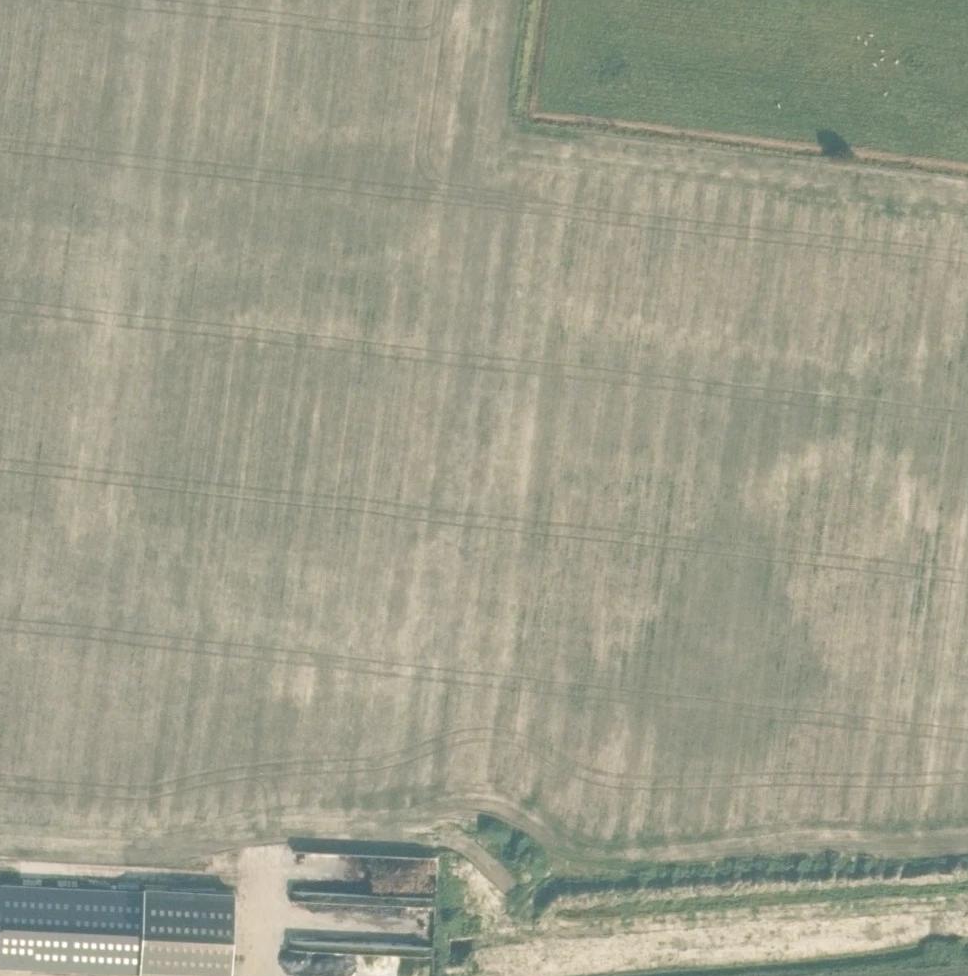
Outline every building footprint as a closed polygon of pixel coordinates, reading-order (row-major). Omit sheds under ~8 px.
[(0,883),(0,889),(0,965),(232,975),(235,892),(0,883)]
